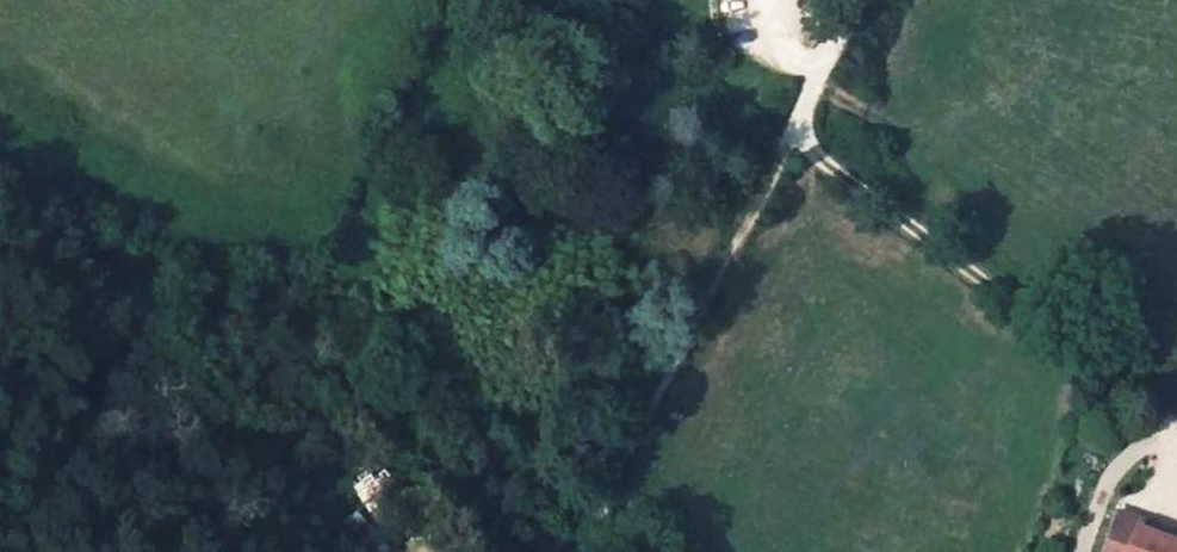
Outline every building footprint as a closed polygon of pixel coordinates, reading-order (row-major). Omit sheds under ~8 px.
[(369,476),(353,488),(381,527),(398,514),(369,476)] [(327,510),(316,518),(341,547),(351,539),(327,510)] [(1116,512),(1102,551),(1176,551),(1176,543),(1146,532),(1148,524),(1116,512)] [(366,517),(352,528),(359,538),(373,527),(366,517)] [(356,548),(359,551),(392,551),(376,532),(356,548)]
